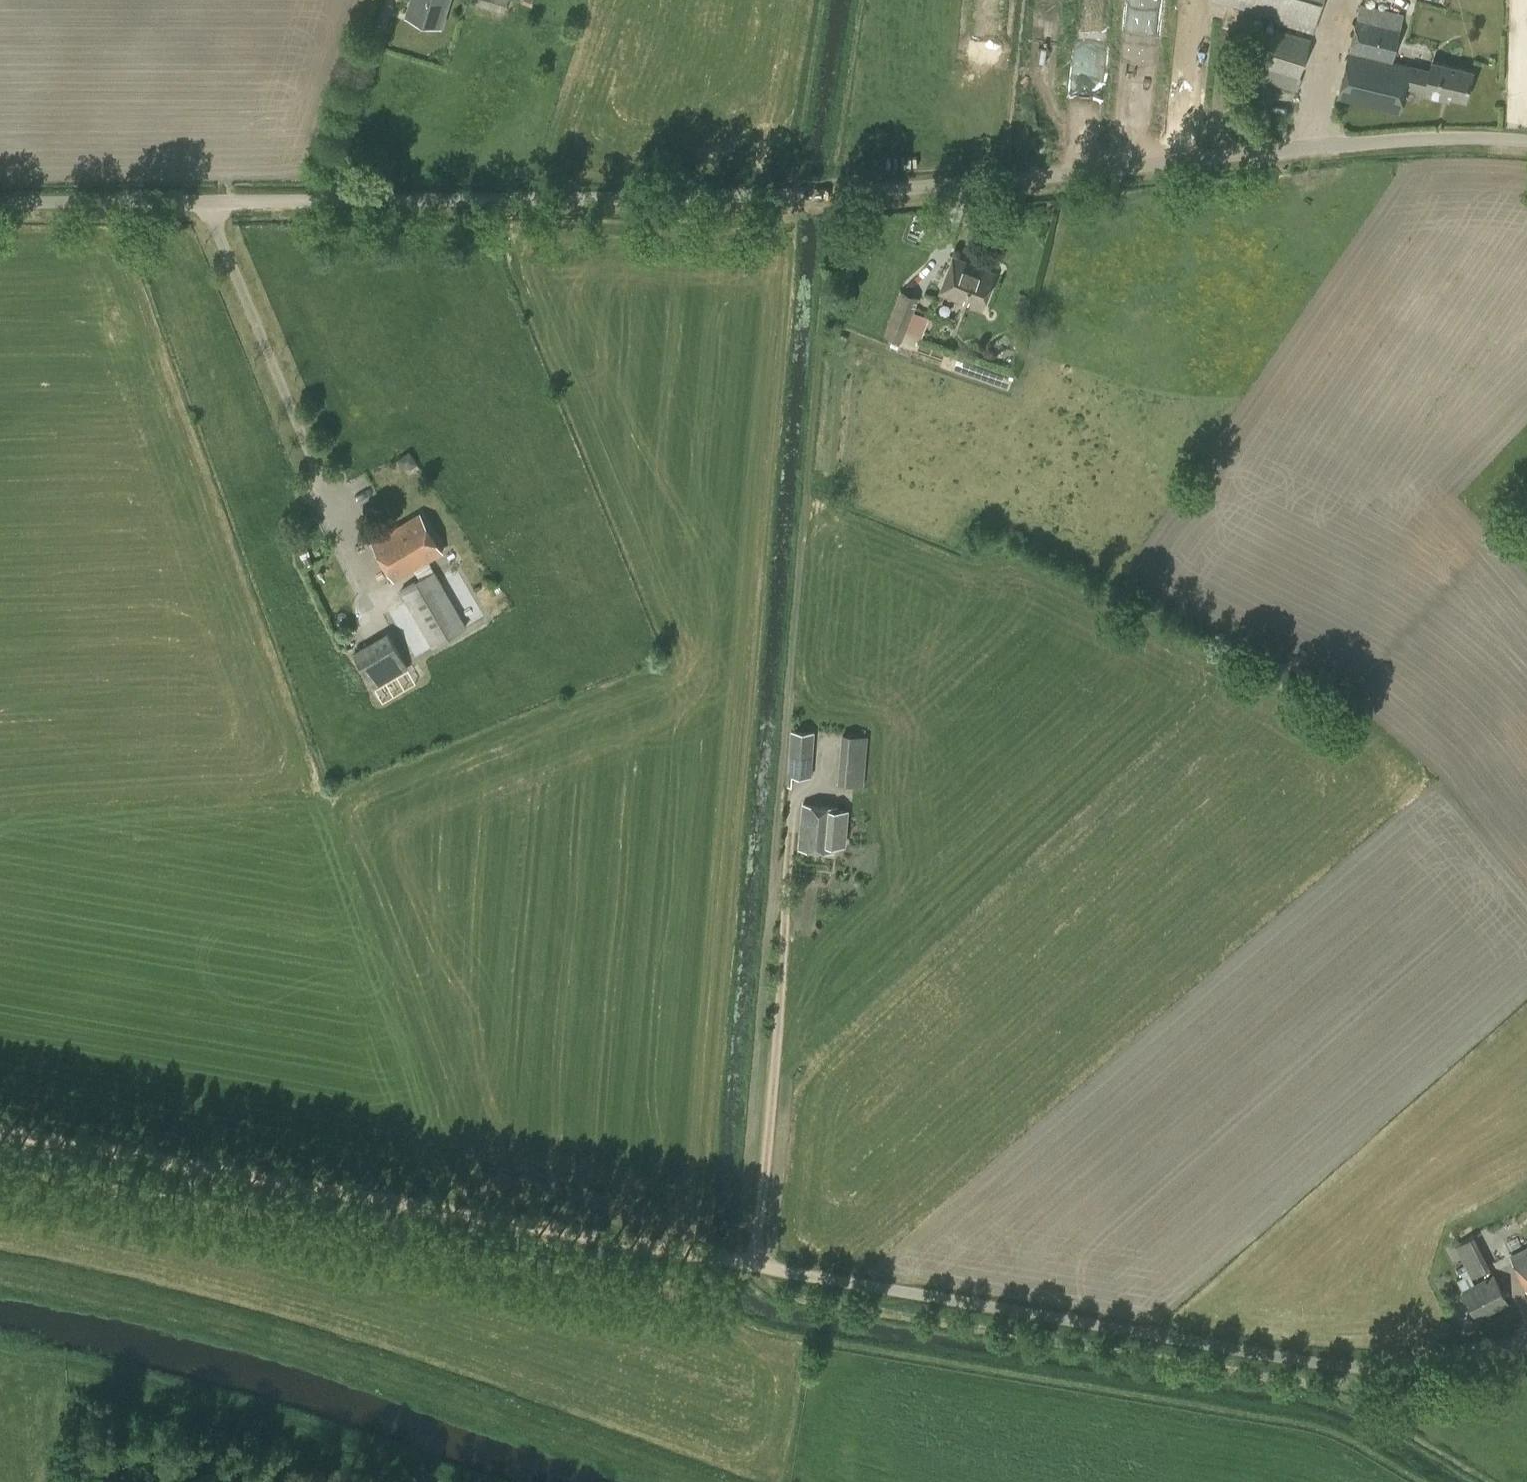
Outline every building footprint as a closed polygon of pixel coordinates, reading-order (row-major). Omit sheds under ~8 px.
[(406,16),(441,26),(449,0),(411,0),(406,16)] [(504,12),(508,0),(478,0),(477,4),(504,12)] [(1306,29),(1315,0),(1222,0),(1279,17),(1278,21),(1306,29)] [(1429,69),(1411,65),(1394,61),(1403,14),(1360,3),(1337,98),(1400,113),(1406,88),(1424,93),(1423,94),(1442,98),(1443,94),(1466,100),(1472,72),(1431,62),(1429,69)] [(1297,91),(1311,38),(1266,25),(1251,76),(1297,91)] [(941,292),(981,308),(996,272),(954,258),(941,292)] [(898,290),(884,334),(915,345),(918,336),(922,337),(929,316),(914,311),(919,297),(898,290)] [(420,513),(371,542),(394,581),(443,552),(420,513)] [(429,649),(432,647),(467,627),(466,626),(483,616),(470,594),(454,604),(434,570),(399,591),(405,602),(401,604),(429,649)] [(352,652),(374,688),(408,668),(387,631),(352,652)] [(790,730),(787,785),(792,785),(792,775),(812,777),(815,731),(790,730)] [(863,786),(867,738),(844,736),(839,783),(863,786)] [(802,804),(799,848),(833,851),(837,807),(802,804)] [(1453,1242),(1469,1277),(1487,1269),(1471,1235),(1453,1242)] [(1511,1256),(1526,1288),(1526,1248),(1511,1256)] [(1461,1290),(1476,1320),(1508,1304),(1493,1274),(1461,1290)]
